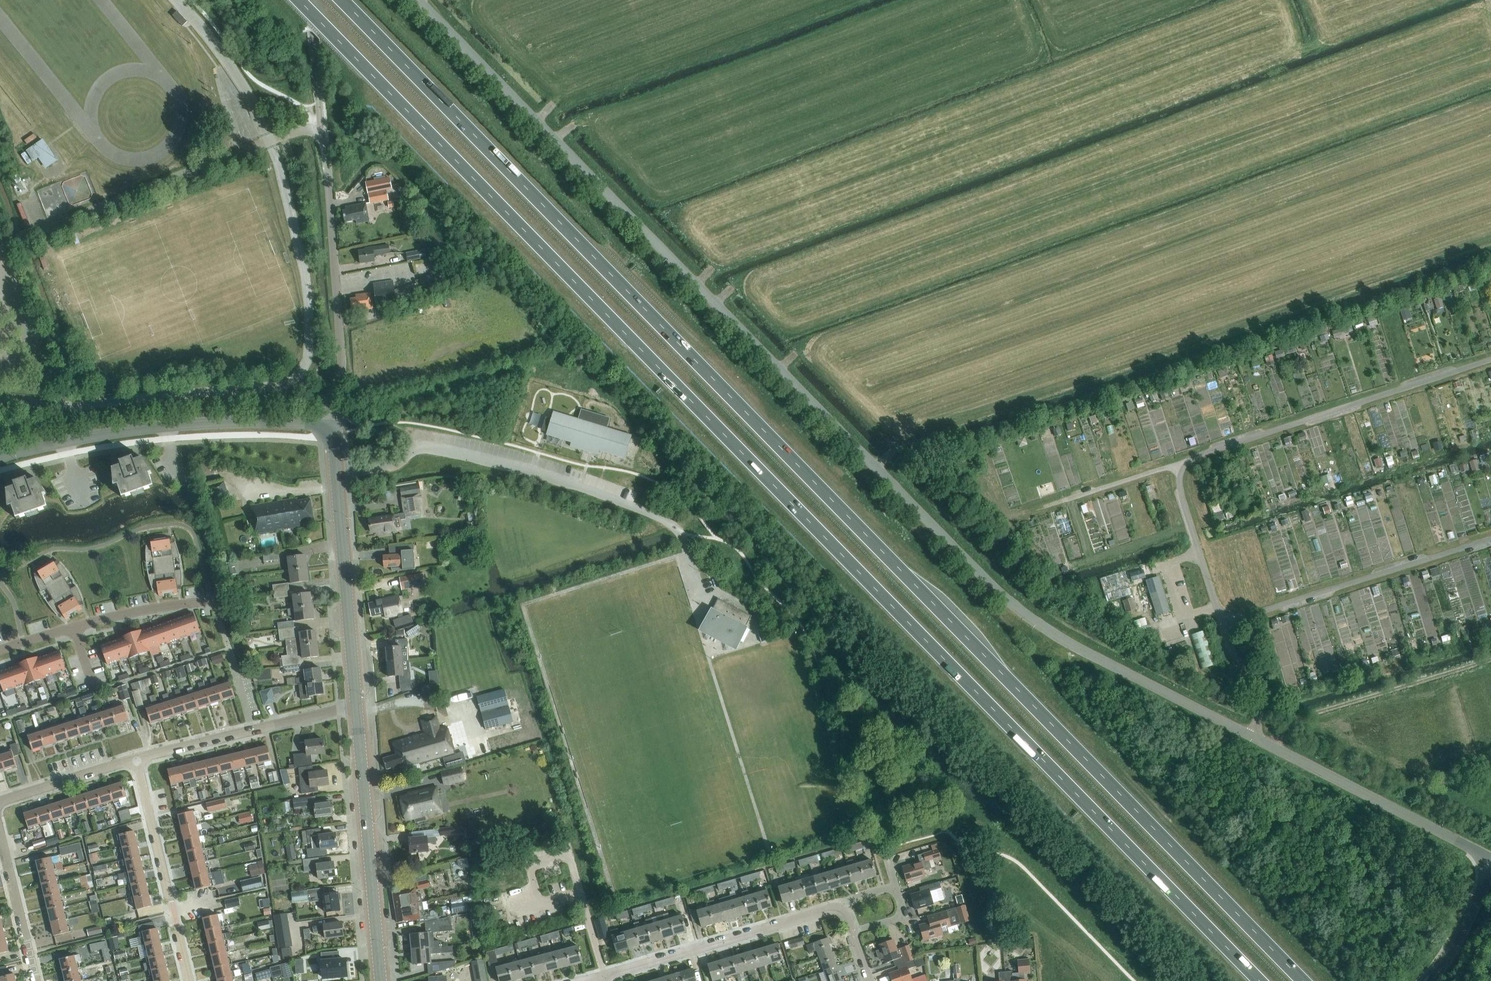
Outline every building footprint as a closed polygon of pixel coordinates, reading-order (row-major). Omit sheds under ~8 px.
[(178,11),(173,15),(174,16),(183,26),(188,22),(178,11)] [(42,140),(32,147),(27,151),(34,161),(39,157),(46,167),(56,160),(42,140)] [(392,189),(390,177),(365,182),(368,194),(392,189)] [(388,200),(387,191),(368,194),(370,203),(388,200)] [(357,224),(369,221),(366,203),(346,207),(346,210),(343,211),(345,222),(356,220),(357,224)] [(374,255),(380,254),(390,252),(389,245),(365,248),(366,250),(358,251),(360,263),(375,261),(374,255)] [(429,258),(428,251),(406,255),(408,262),(429,258)] [(437,289),(432,274),(420,279),(425,293),(437,289)] [(397,307),(396,303),(394,290),(393,281),(373,283),(377,310),(397,307)] [(423,295),(419,282),(394,290),(396,303),(423,295)] [(356,298),(350,299),(352,309),(356,308),(356,311),(373,309),(371,293),(356,295),(356,298)] [(1421,302),(1400,308),(1413,352),(1423,349),(1420,339),(1425,338),(1419,318),(1425,316),(1421,302)] [(1366,318),(1369,327),(1377,323),(1374,314),(1366,318)] [(1274,350),(1275,359),(1283,358),(1282,349),(1274,350)] [(1307,407),(1327,402),(1319,372),(1310,374),(1314,387),(1311,388),(1313,393),(1304,396),(1307,407)] [(1148,446),(1152,458),(1222,437),(1222,431),(1220,423),(1220,420),(1230,420),(1223,398),(1223,396),(1172,396),(1180,422),(1169,425),(1169,434),(1159,434),(1158,440),(1156,441),(1159,448),(1158,449),(1152,449),(1152,441),(1148,441),(1148,446)] [(598,455),(599,451),(607,428),(609,418),(581,410),(579,419),(572,442),(570,446),(598,455)] [(572,442),(579,419),(554,412),(546,435),(572,442)] [(607,453),(614,430),(607,428),(599,451),(607,453)] [(624,459),(632,435),(614,430),(607,453),(624,459)] [(149,474),(152,473),(153,472),(143,458),(134,461),(133,457),(131,457),(132,458),(121,461),(120,461),(121,465),(112,468),(114,486),(115,486),(118,485),(122,497),(132,494),(131,490),(136,488),(137,489),(137,488),(142,486),(144,490),(154,486),(149,474)] [(44,495),(46,494),(47,493),(37,479),(29,482),(27,478),(26,478),(26,479),(16,482),(15,482),(14,482),(15,486),(7,490),(8,507),(9,507),(12,506),(16,518),(26,515),(25,511),(31,509),(31,510),(31,509),(37,507),(38,511),(48,507),(44,495)] [(231,501),(225,482),(209,487),(215,506),(231,501)] [(401,496),(419,493),(418,485),(400,488),(401,496)] [(411,503),(415,502),(414,495),(402,497),(405,516),(413,515),(411,503)] [(300,524),(314,521),(311,499),(299,501),(298,498),(251,506),(256,534),(300,526),(300,524)] [(1350,570),(1415,551),(1401,504),(1390,507),(1389,501),(1385,502),(1385,504),(1368,509),(1365,499),(1356,502),(1357,503),(1345,506),(1355,541),(1345,544),(1349,558),(1339,560),(1340,564),(1348,562),(1350,570)] [(377,534),(397,531),(395,516),(369,520),(371,532),(377,531),(377,534)] [(300,537),(310,535),(309,527),(298,529),(300,537)] [(182,576),(182,572),(182,569),(175,570),(174,558),(180,557),(179,555),(179,552),(178,548),(176,544),(175,541),(170,543),(169,536),(165,537),(166,538),(155,540),(155,538),(151,539),(152,546),(146,546),(146,550),(146,554),(146,556),(146,560),(147,562),(153,561),(155,573),(148,574),(149,577),(149,579),(151,584),(152,588),(153,590),(158,589),(159,596),(163,595),(163,594),(173,592),(174,593),(178,593),(177,586),(182,586),(182,582),(182,580),(182,576)] [(399,555),(383,556),(384,567),(391,567),(392,570),(403,570),(415,569),(413,544),(398,545),(399,555)] [(264,561),(280,559),(279,553),(263,555),(264,561)] [(288,557),(288,565),(284,565),(285,571),(307,568),(306,555),(288,557)] [(80,592),(78,588),(76,585),(71,589),(65,578),(70,575),(69,573),(68,571),(65,567),(63,565),(60,562),(56,565),(53,559),(49,561),(50,562),(41,568),(40,567),(36,569),(40,575),(35,577),(36,581),(38,585),(40,590),(41,592),(47,589),(53,599),(48,602),(49,605),(50,606),(51,608),(54,611),(56,614),(58,616),(61,612),(65,618),(69,616),(68,615),(77,610),(78,611),(82,609),(78,603),(83,601),(82,596),(81,594),(80,592)] [(224,564),(227,576),(235,574),(232,563),(224,564)] [(1127,582),(1143,577),(1140,566),(1100,579),(1107,603),(1132,595),(1127,582)] [(309,581),(307,568),(285,571),(286,575),(290,574),(291,583),(309,581)] [(426,585),(423,573),(399,577),(402,590),(426,585)] [(1160,578),(1148,581),(1156,609),(1168,606),(1160,578)] [(1295,579),(1288,580),(1289,588),(1302,587),(1301,581),(1295,581),(1295,579)] [(289,590),(288,583),(273,585),(274,592),(289,590)] [(1368,594),(1367,588),(1351,591),(1353,606),(1359,605),(1357,596),(1368,594)] [(290,596),(289,590),(274,592),(274,598),(290,596)] [(293,595),(293,602),(289,603),(290,609),(312,606),(311,593),(293,595)] [(385,618),(402,614),(399,596),(382,600),(382,601),(369,603),(372,616),(385,614),(385,618)] [(735,648),(751,616),(718,598),(702,630),(735,648)] [(1136,609),(1133,598),(1123,601),(1126,612),(1136,609)] [(314,619),(312,606),(290,609),(288,609),(289,616),(295,615),(296,621),(314,619)] [(193,613),(183,617),(190,636),(200,632),(193,613)] [(399,626),(417,620),(415,613),(397,619),(399,626)] [(183,617),(173,620),(180,639),(190,636),(183,617)] [(180,639),(173,620),(163,624),(170,643),(180,639)] [(278,623),(278,629),(294,627),(293,621),(278,623)] [(170,643),(163,624),(153,627),(160,646),(170,643)] [(1146,625),(1136,628),(1138,635),(1148,632),(1146,625)] [(160,646),(153,627),(143,631),(149,650),(160,646)] [(300,633),(299,627),(294,627),(278,629),(280,640),(285,639),(286,648),(317,643),(316,630),(300,633)] [(764,628),(758,630),(761,642),(768,640),(764,628)] [(149,650),(143,631),(142,630),(132,634),(139,655),(150,651),(149,650)] [(1216,664),(1205,630),(1190,635),(1200,668),(1216,664)] [(139,655),(132,634),(121,638),(122,638),(128,657),(129,658),(139,655)] [(128,657),(122,638),(111,642),(118,661),(128,657)] [(385,648),(387,662),(402,660),(401,649),(408,648),(407,638),(395,640),(396,647),(385,648)] [(1320,670),(1330,668),(1327,657),(1335,655),(1332,641),(1314,646),(1320,670)] [(118,661),(111,642),(101,646),(108,665),(118,661)] [(1166,642),(1161,644),(1165,655),(1170,653),(1166,642)] [(319,656),(317,643),(286,648),(287,655),(282,656),(283,667),(301,665),(304,664),(303,658),(319,656)] [(1282,649),(1277,650),(1284,681),(1307,676),(1301,649),(1284,654),(1282,649)] [(66,670),(59,651),(49,654),(56,673),(66,670)] [(56,673),(49,654),(39,658),(45,677),(56,673)] [(225,661),(223,654),(210,658),(212,665),(225,661)] [(163,655),(157,657),(158,663),(160,663),(165,661),(163,655)] [(45,677),(39,658),(38,657),(28,661),(35,681),(46,678),(45,677)] [(403,673),(402,660),(387,662),(388,677),(399,676),(400,683),(411,682),(410,672),(403,673)] [(35,681),(28,661),(17,664),(18,665),(24,684),(25,685),(35,681)] [(189,675),(195,673),(192,663),(186,665),(189,675)] [(24,684),(18,665),(8,669),(14,688),(24,684)] [(182,665),(175,667),(177,673),(184,671),(182,665)] [(302,671),(301,665),(283,667),(284,673),(302,671)] [(304,670),(305,677),(296,678),(297,684),(322,681),(321,668),(304,670)] [(8,669),(0,672),(0,680),(4,691),(14,688),(8,669)] [(272,678),(271,670),(257,672),(258,680),(272,678)] [(295,676),(287,678),(288,686),(297,684),(296,678),(295,676)] [(223,700),(218,684),(216,678),(210,679),(212,686),(206,688),(211,704),(223,700)] [(142,680),(131,683),(133,692),(144,688),(142,680)] [(235,697),(231,682),(230,680),(218,684),(223,700),(235,697)] [(211,704),(206,688),(204,681),(199,683),(201,689),(194,691),(199,708),(211,704)] [(324,694),(322,681),(297,684),(297,685),(299,684),(301,698),(301,699),(309,698),(309,697),(309,696),(324,694)] [(130,698),(126,684),(118,687),(122,701),(130,698)] [(77,691),(75,687),(67,689),(68,692),(69,697),(78,694),(77,691)] [(199,708),(194,691),(192,687),(187,688),(188,693),(182,695),(187,712),(199,708)] [(264,705),(275,702),(271,688),(260,691),(264,705)] [(486,729),(513,722),(504,689),(477,696),(486,729)] [(175,716),(170,699),(168,693),(163,695),(164,701),(158,703),(158,705),(163,720),(175,716)] [(187,712),(182,695),(181,695),(182,698),(178,699),(178,697),(170,699),(175,716),(187,712)] [(129,720),(124,705),(124,703),(112,707),(117,724),(129,720)] [(163,720),(158,705),(154,706),(154,704),(145,707),(151,723),(163,720)] [(117,724),(112,707),(100,711),(105,727),(117,724)] [(105,727),(100,711),(88,715),(93,731),(105,727)] [(93,731),(88,715),(76,718),(81,735),(93,731)] [(413,766),(455,754),(448,727),(439,729),(436,716),(421,720),(425,733),(393,743),(396,755),(383,759),(386,769),(390,768),(391,770),(403,767),(405,773),(415,770),(413,766)] [(81,735),(76,718),(63,722),(69,739),(81,735)] [(26,731),(22,719),(16,721),(20,733),(26,731)] [(69,739),(63,722),(51,726),(57,743),(69,739)] [(57,743),(51,726),(39,730),(45,747),(57,743)] [(45,747),(39,730),(27,734),(33,750),(45,747)] [(296,768),(299,768),(301,767),(312,766),(311,755),(325,753),(323,739),(305,741),(307,755),(294,757),(296,768)] [(17,743),(10,745),(12,749),(0,753),(0,754),(5,770),(17,766),(14,756),(20,754),(17,743)] [(268,746),(255,749),(260,767),(265,765),(264,762),(271,761),(268,746)] [(260,767),(255,749),(243,752),(247,770),(252,768),(252,765),(258,764),(259,767),(260,767)] [(247,770),(243,752),(230,755),(234,773),(240,771),(239,768),(246,767),(246,770),(247,770)] [(234,773),(230,755),(218,758),(222,776),(228,774),(227,771),(233,770),(234,773)] [(222,776),(218,758),(205,761),(209,779),(215,777),(214,774),(221,773),(222,776)] [(209,779),(205,761),(193,764),(197,782),(203,780),(202,777),(208,776),(209,779)] [(197,782),(193,764),(180,767),(184,785),(190,783),(190,780),(196,779),(197,782)] [(301,767),(299,768),(302,793),(318,791),(317,786),(329,784),(327,771),(313,772),(312,766),(301,767)] [(465,780),(461,766),(441,771),(444,785),(465,780)] [(184,785),(180,767),(168,770),(172,787),(178,786),(177,783),(184,782),(184,785)] [(284,769),(285,782),(292,782),(291,768),(284,769)] [(279,780),(277,771),(268,773),(270,782),(279,780)] [(249,778),(252,788),(258,786),(256,776),(249,778)] [(122,782),(109,786),(115,803),(120,802),(119,799),(126,797),(122,782)] [(115,803),(109,786),(97,790),(103,807),(108,806),(107,803),(113,801),(114,804),(115,803)] [(415,820),(442,814),(435,786),(408,793),(408,795),(401,797),(406,820),(414,818),(415,820)] [(103,807),(97,790),(85,794),(90,811),(96,810),(95,807),(101,805),(102,808),(103,807)] [(90,811),(85,794),(73,798),(78,815),(84,813),(83,811),(89,809),(90,811)] [(300,798),(301,805),(302,808),(315,806),(316,817),(333,815),(331,800),(317,802),(316,796),(300,798)] [(78,815),(73,798),(60,802),(66,819),(72,817),(71,814),(77,812),(78,815)] [(227,808),(225,798),(206,803),(208,812),(227,808)] [(66,819),(60,802),(48,806),(54,823),(59,821),(58,818),(65,816),(66,819)] [(54,823),(48,806),(36,810),(41,827),(47,825),(46,822),(53,820),(54,823)] [(132,818),(129,808),(118,811),(121,821),(132,818)] [(41,827),(36,810),(24,813),(29,831),(35,829),(34,826),(41,824),(41,827)] [(199,823),(198,818),(200,817),(198,810),(193,812),(193,811),(178,814),(181,827),(199,823)] [(253,821),(251,812),(238,815),(240,823),(253,821)] [(84,833),(90,831),(87,821),(81,823),(84,833)] [(199,823),(181,827),(184,839),(202,835),(201,830),(198,831),(196,824),(199,823)] [(464,833),(463,825),(440,828),(440,836),(464,833)] [(321,849),(337,847),(335,833),(322,835),(321,828),(307,830),(308,843),(320,842),(321,849)] [(121,840),(122,847),(137,843),(134,831),(117,835),(118,840),(121,840)] [(215,840),(204,843),(201,843),(199,836),(202,836),(202,835),(184,839),(187,852),(205,848),(205,847),(216,845),(215,840)] [(427,843),(427,837),(409,838),(411,853),(428,851),(427,843)] [(47,845),(45,838),(33,842),(35,849),(47,845)] [(865,847),(863,841),(854,844),(855,850),(865,847)] [(923,854),(918,855),(920,863),(922,863),(929,860),(941,857),(938,849),(936,841),(928,843),(921,846),(923,854)] [(82,851),(80,842),(59,848),(61,856),(73,852),(82,851)] [(245,844),(246,850),(255,848),(254,842),(245,844)] [(140,856),(137,843),(122,847),(120,847),(121,853),(124,852),(125,859),(123,860),(140,856)] [(88,846),(90,853),(99,850),(98,844),(88,846)] [(855,850),(854,844),(844,847),(846,853),(855,850)] [(205,848),(187,852),(190,864),(208,860),(206,855),(204,856),(202,849),(205,848)] [(842,854),(840,848),(831,851),(832,857),(842,854)] [(832,857),(831,851),(821,853),(823,860),(832,857)] [(295,852),(287,853),(288,860),(296,859),(295,852)] [(819,861),(817,855),(807,857),(809,864),(819,861)] [(143,868),(140,856),(123,860),(124,865),(127,865),(128,872),(126,872),(143,868)] [(36,861),(39,873),(56,869),(55,864),(53,864),(51,857),(36,861)] [(303,860),(304,866),(305,872),(313,871),(313,869),(317,869),(319,879),(336,877),(334,862),(320,864),(319,857),(303,860)] [(455,878),(473,877),(472,857),(453,858),(455,878)] [(809,864),(807,857),(798,860),(800,866),(809,864)] [(864,879),(859,863),(854,864),(853,859),(846,861),(848,866),(853,883),(864,879)] [(876,876),(871,859),(859,863),(864,879),(876,876)] [(208,860),(190,864),(193,877),(211,873),(209,867),(207,868),(205,861),(208,860)] [(920,863),(902,868),(905,880),(912,878),(912,880),(920,878),(919,876),(925,874),(924,870),(931,868),(929,860),(922,863),(920,863)] [(796,868),(794,861),(784,864),(786,870),(796,868)] [(252,876),(260,874),(257,863),(249,865),(252,876)] [(786,870),(784,864),(776,867),(777,873),(786,870)] [(103,871),(101,865),(92,867),(94,873),(103,871)] [(848,866),(836,870),(841,886),(853,883),(848,866)] [(146,881),(143,868),(126,872),(127,878),(130,877),(131,884),(129,885),(146,881)] [(57,869),(56,869),(39,873),(42,886),(59,881),(58,876),(56,877),(54,870),(57,869)] [(841,886),(836,870),(825,873),(830,890),(841,886)] [(760,878),(759,872),(749,874),(751,881),(760,878)] [(211,873),(193,877),(196,890),(214,885),(212,880),(209,880),(208,874),(211,873)] [(830,890),(825,873),(813,877),(818,893),(830,890)] [(751,881),(749,874),(740,877),(742,883),(751,881)] [(818,893),(813,877),(809,878),(808,874),(800,876),(802,880),(806,896),(818,893)] [(806,896),(802,880),(796,882),(795,877),(789,879),(790,883),(795,900),(806,896)] [(265,887),(263,878),(244,882),(246,892),(265,887)] [(737,885),(736,878),(726,881),(728,887),(737,885)] [(430,888),(428,879),(416,882),(418,890),(430,888)] [(60,882),(59,881),(42,886),(45,898),(62,894),(61,889),(59,889),(57,882),(60,882)] [(82,883),(83,889),(93,886),(92,881),(82,883)] [(149,893),(146,881),(129,885),(130,890),(132,890),(134,897),(132,897),(132,898),(149,893)] [(728,887),(726,881),(717,884),(719,890),(728,887)] [(921,893),(910,896),(914,908),(920,906),(920,908),(928,905),(927,904),(939,901),(935,890),(941,888),(939,881),(933,883),(919,887),(921,893)] [(795,900),(790,883),(778,887),(783,903),(795,900)] [(715,892),(713,885),(703,888),(705,894),(715,892)] [(705,894),(703,888),(694,891),(696,897),(705,894)] [(323,889),(310,891),(312,901),(324,899),(326,912),(340,910),(338,893),(323,895),(323,889)] [(421,894),(416,895),(415,889),(405,891),(405,890),(393,892),(395,909),(408,907),(408,904),(414,903),(423,901),(421,894)] [(760,910),(755,894),(750,895),(748,890),(742,892),(743,897),(748,914),(760,910)] [(772,907),(767,890),(755,894),(760,910),(772,907)] [(152,906),(149,893),(132,898),(133,903),(135,902),(137,909),(152,906)] [(743,897),(737,899),(735,893),(730,894),(737,917),(748,914),(743,897)] [(63,894),(62,894),(45,898),(48,911),(66,906),(64,901),(62,902),(60,895),(63,894)] [(737,917),(730,894),(730,895),(719,899),(720,904),(725,920),(737,917)] [(958,905),(965,903),(962,895),(956,897),(958,905)] [(468,910),(466,903),(464,903),(463,896),(451,898),(453,913),(468,910)] [(241,905),(239,897),(232,898),(232,901),(225,902),(227,909),(241,905)] [(675,903),(673,897),(664,899),(666,906),(675,903)] [(269,906),(268,898),(260,900),(261,908),(269,906)] [(666,906),(664,899),(655,902),(657,908),(666,906)] [(720,904),(715,905),(714,900),(707,902),(709,907),(714,924),(725,920),(720,904)] [(423,902),(423,901),(414,903),(408,904),(408,907),(395,909),(398,922),(417,920),(417,923),(429,921),(436,919),(439,919),(437,908),(428,909),(429,913),(425,914),(426,915),(425,916),(424,910),(429,909),(428,901),(423,902)] [(652,909),(651,903),(641,906),(643,912),(652,909)] [(709,907),(703,909),(702,905),(696,906),(698,910),(697,911),(702,927),(714,924),(709,907)] [(966,905),(946,911),(928,917),(930,924),(919,927),(923,939),(929,937),(929,938),(937,936),(936,934),(948,931),(947,927),(970,920),(966,905)] [(66,906),(48,911),(51,923),(66,919),(69,919),(67,913),(65,914),(63,907),(66,906)] [(643,912),(641,906),(632,909),(634,915),(643,912)] [(629,916),(628,910),(618,913),(620,919),(629,916)] [(223,926),(222,921),(224,921),(223,913),(203,918),(206,931),(223,926)] [(280,948),(292,946),(288,923),(287,923),(286,918),(288,918),(287,913),(274,916),(280,948)] [(620,919),(618,913),(609,916),(611,922),(620,919)] [(687,932),(682,915),(670,918),(675,935),(687,932)] [(603,917),(594,920),(599,939),(609,936),(604,917),(603,917)] [(675,935),(670,918),(662,921),(661,917),(657,918),(658,922),(663,938),(675,935)] [(68,926),(66,919),(51,923),(54,936),(72,931),(70,926),(68,926)] [(271,928),(269,920),(257,922),(259,931),(271,928)] [(160,941),(157,928),(152,929),(150,922),(138,925),(141,937),(144,937),(145,944),(143,945),(160,941)] [(326,938),(344,936),(342,922),(324,924),(324,925),(313,926),(314,932),(325,931),(326,938)] [(663,938),(658,922),(647,925),(652,942),(663,938)] [(425,926),(426,933),(429,933),(453,931),(452,930),(457,929),(457,923),(452,924),(425,926)] [(574,925),(564,928),(566,934),(576,931),(574,925)] [(652,942),(647,925),(635,929),(640,945),(652,942)] [(103,932),(101,926),(87,929),(88,936),(103,932)] [(206,931),(209,943),(226,939),(233,937),(231,930),(224,931),(223,927),(224,927),(224,926),(223,926),(206,931)] [(640,945),(635,929),(630,930),(629,927),(623,929),(624,932),(629,949),(640,945)] [(624,932),(619,933),(618,929),(610,931),(617,952),(629,949),(624,932)] [(559,930),(550,932),(551,938),(561,936),(559,930)] [(551,938),(550,932),(541,935),(543,941),(551,938)] [(429,933),(426,933),(410,934),(412,949),(440,947),(439,940),(429,941),(429,933)] [(120,948),(118,936),(109,938),(110,944),(112,950),(120,948)] [(536,937),(527,939),(528,945),(538,943),(536,937)] [(829,938),(827,938),(814,943),(819,957),(832,952),(829,944),(831,944),(829,938)] [(6,939),(0,940),(0,953),(9,951),(6,939)] [(226,939),(209,943),(212,956),(229,951),(228,946),(225,947),(224,940),(226,939)] [(528,945),(527,939),(518,942),(520,948),(528,945)] [(797,946),(795,939),(788,941),(791,948),(797,946)] [(892,939),(880,943),(882,949),(877,951),(880,959),(885,957),(887,963),(898,959),(900,964),(913,959),(908,945),(895,950),(892,939)] [(107,941),(90,945),(91,952),(101,949),(107,948),(108,948),(107,941)] [(163,953),(160,941),(143,945),(144,950),(147,949),(148,957),(146,957),(163,953)] [(513,943),(504,946),(505,952),(515,949),(513,943)] [(782,960),(778,943),(766,947),(771,963),(782,960)] [(505,952),(504,946),(495,949),(497,955),(505,952)] [(582,962),(578,946),(566,949),(570,965),(582,962)] [(440,953),(440,947),(412,949),(413,964),(429,963),(430,974),(442,970),(441,961),(431,962),(431,954),(440,953)] [(771,963),(766,947),(754,950),(759,967),(761,973),(766,971),(764,965),(771,963)] [(284,959),(293,957),(291,948),(282,949),(284,959)] [(499,962),(497,955),(495,949),(488,951),(491,964),(499,962)] [(570,965),(566,949),(554,952),(559,968),(570,965)] [(125,950),(113,953),(115,959),(126,956),(125,950)] [(759,967),(754,950),(743,954),(748,970),(749,976),(756,974),(755,968),(759,967)] [(229,952),(229,951),(212,956),(215,968),(232,964),(231,959),(228,959),(226,952),(229,952)] [(347,975),(346,964),(340,965),(339,951),(321,953),(323,977),(347,975)] [(834,951),(832,952),(819,957),(824,970),(837,966),(834,958),(836,957),(834,951)] [(559,968),(554,952),(543,955),(547,971),(559,968)] [(166,966),(163,953),(146,957),(147,962),(150,962),(151,969),(149,970),(166,966)] [(929,953),(927,959),(933,961),(935,955),(929,953)] [(80,967),(79,962),(82,962),(80,954),(60,959),(63,971),(80,967)] [(743,954),(731,957),(736,974),(738,980),(741,980),(745,980),(742,972),(748,970),(743,954)] [(547,971),(543,955),(531,958),(536,975),(547,971)] [(736,974),(731,957),(720,961),(725,977),(736,974)] [(536,975),(531,958),(520,961),(524,978),(536,975)] [(922,958),(914,960),(916,966),(924,963),(922,958)] [(1024,979),(1024,974),(1031,973),(1029,958),(1017,959),(1018,973),(1012,973),(1012,971),(1005,971),(1006,980),(1025,980),(1024,979)] [(484,963),(483,959),(472,961),(476,980),(487,980),(484,963)] [(913,960),(913,959),(900,964),(897,965),(899,971),(889,975),(891,980),(908,980),(912,980),(912,979),(909,969),(915,966),(913,960)] [(456,966),(455,960),(441,961),(442,970),(456,966)] [(524,978),(520,961),(508,964),(512,980),(524,978)] [(720,961),(708,964),(713,980),(726,980),(725,977),(720,961)] [(290,969),(288,962),(280,964),(282,972),(290,969)] [(232,964),(215,968),(217,980),(235,976),(234,971),(231,972),(229,965),(232,964)] [(508,964),(496,967),(500,980),(511,980),(512,980),(508,964)] [(837,966),(824,970),(828,980),(838,980),(841,980),(841,979),(839,972),(841,971),(839,965),(837,966)] [(166,966),(149,970),(150,975),(153,974),(154,980),(157,980),(169,978),(166,966)] [(80,967),(63,971),(65,980),(78,980),(83,980),(82,975),(80,975),(78,968),(80,968),(80,967)] [(260,977),(275,975),(274,969),(259,970),(260,977)] [(693,969),(681,972),(684,980),(696,980),(693,969)] [(681,972),(669,976),(671,980),(684,980),(681,972)]
